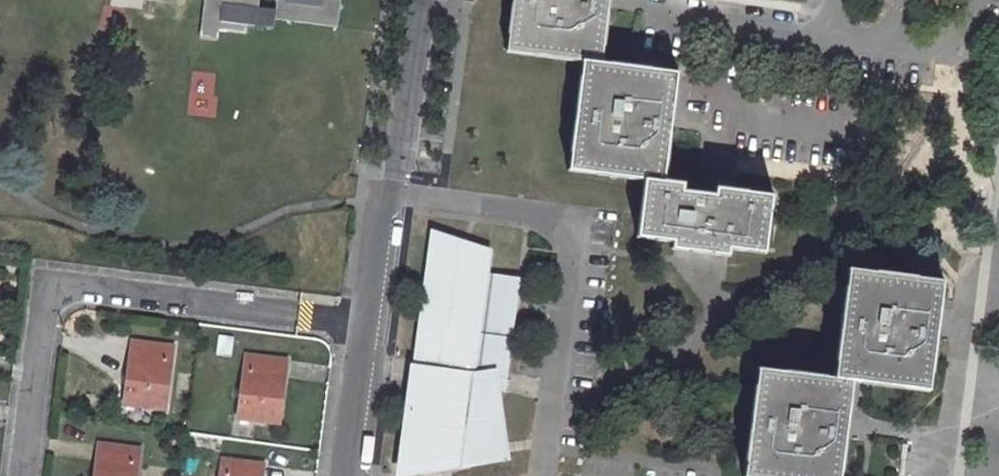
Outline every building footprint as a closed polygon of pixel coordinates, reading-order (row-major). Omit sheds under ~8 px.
[(201,21),(220,23),(218,31),(245,34),(246,27),(273,31),(275,20),(337,28),(340,0),(277,0),(276,10),(257,7),(258,0),(203,0),(201,21)] [(507,51),(582,62),(600,64),(608,0),(514,0),(507,51)] [(201,21),(199,37),(217,40),(218,31),(220,23),(201,21)] [(582,62),(568,169),(645,180),(663,182),(676,74),(600,64),(582,62)] [(715,197),(680,193),(681,184),(663,182),(645,180),(638,237),(673,241),(672,248),(728,256),(729,248),(763,253),(771,196),(716,189),(715,197)] [(508,326),(512,281),(485,279),(488,254),(434,237),(422,328),(427,329),(419,382),(415,382),(403,469),(460,457),(465,448),(504,443),(497,379),(501,379),(504,336),(501,336),(502,326),(505,326),(508,326)] [(847,270),(833,378),(852,380),(927,390),(940,282),(847,270)] [(220,336),(220,356),(235,356),(235,336),(220,336)] [(130,357),(124,403),(164,409),(172,345),(134,341),(132,357),(130,357)] [(245,355),(239,418),(278,423),(285,376),(282,375),(283,359),(245,355)] [(744,475),(839,475),(852,380),(833,378),(758,368),(744,475)] [(94,475),(136,475),(139,448),(101,444),(99,459),(96,459),(94,475)] [(260,463),(222,458),(220,475),(259,475),(260,463)]
